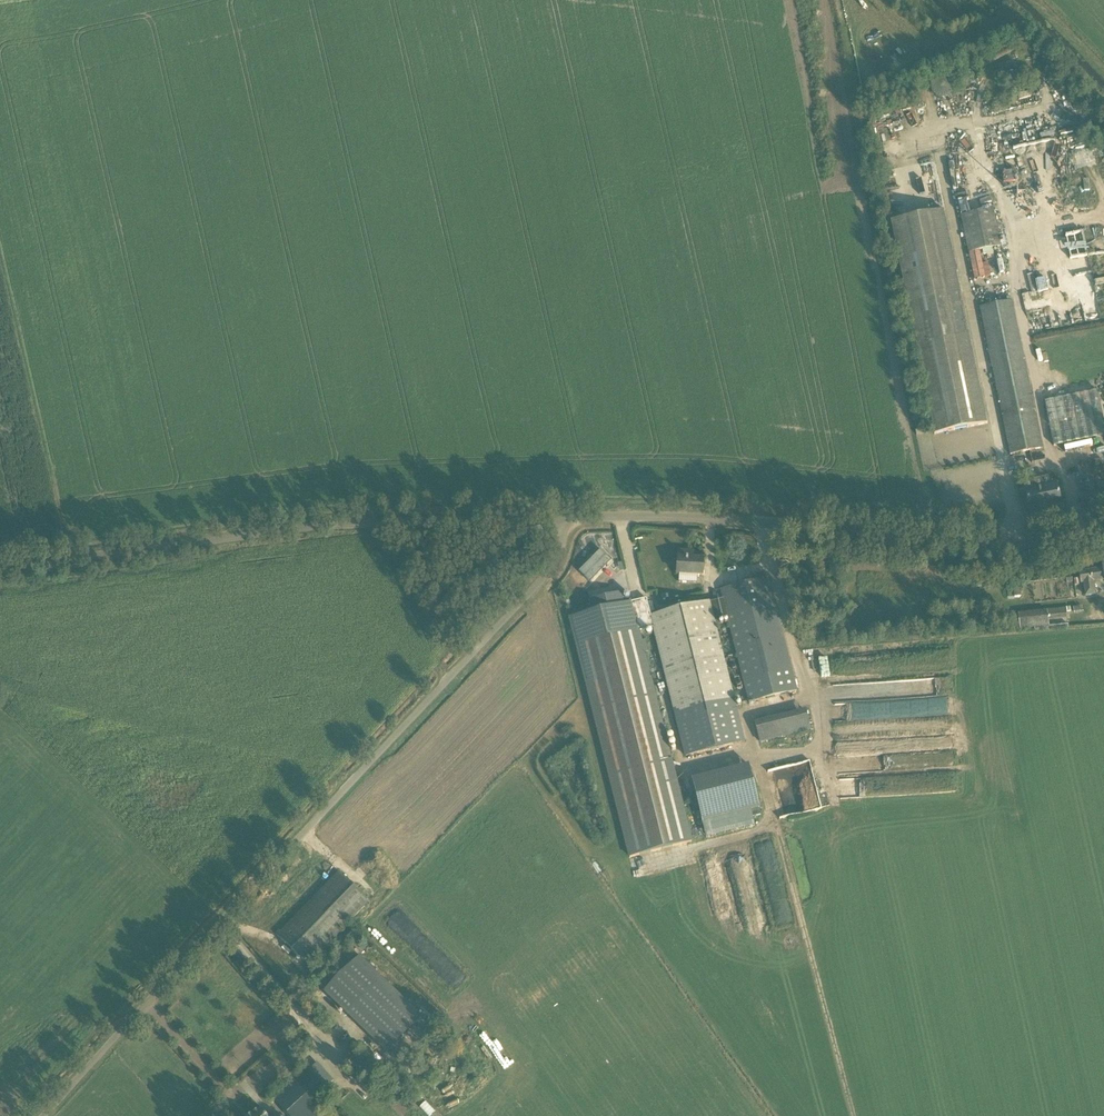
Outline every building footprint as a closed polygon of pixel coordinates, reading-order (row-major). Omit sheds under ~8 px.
[(967,52),(974,63),(979,61),(972,49),(967,52)] [(954,86),(954,85),(954,84),(954,83),(953,83),(953,82),(953,81),(952,81),(952,80),(952,79),(951,79),(951,78),(950,78),(950,77),(949,77),(949,76),(948,76),(947,76),(947,75),(946,75),(945,75),(944,75),(944,74),(943,74),(942,74),(941,74),(940,74),(940,75),(939,75),(938,75),(937,75),(937,76),(936,76),(935,76),(935,77),(934,77),(934,78),(933,78),(933,79),(932,79),(932,80),(932,81),(931,81),(931,82),(931,83),(931,84),(931,85),(930,85),(930,86),(930,87),(931,88),(931,89),(931,90),(931,91),(932,91),(932,92),(932,93),(933,93),(933,94),(934,94),(934,95),(935,95),(935,96),(936,96),(937,96),(937,97),(938,97),(939,97),(940,97),(940,98),(941,98),(942,98),(943,98),(944,98),(944,97),(945,97),(946,97),(947,97),(947,96),(948,96),(949,96),(949,95),(950,95),(950,94),(951,94),(951,93),(952,93),(952,92),(952,91),(953,91),(953,90),(953,89),(954,89),(954,88),(954,87),(954,86)] [(1003,170),(1004,181),(1017,180),(1016,170),(1003,170)] [(990,200),(982,201),(983,209),(991,208),(990,200)] [(961,215),(969,252),(1001,246),(993,208),(961,215)] [(890,221),(907,303),(934,434),(987,424),(944,210),(890,221)] [(1062,235),(1068,260),(1090,254),(1083,230),(1062,235)] [(1080,296),(1096,292),(1090,271),(1074,275),(1080,296)] [(1036,279),(1037,291),(1048,290),(1047,278),(1036,279)] [(1042,448),(1012,300),(980,306),(1010,455),(1042,448)] [(1103,436),(1103,423),(1097,391),(1045,402),(1054,446),(1103,436)] [(1043,505),(1044,508),(1061,505),(1056,483),(1049,484),(1048,477),(1023,482),(1029,512),(1030,511),(1029,508),(1043,505)] [(600,550),(582,569),(593,579),(611,561),(600,550)] [(702,575),(703,560),(692,559),(692,552),(678,552),(677,573),(702,575)] [(1103,565),(1103,568),(1079,572),(1081,583),(1084,583),(1086,596),(1095,594),(1093,581),(1103,579),(1103,565)] [(637,631),(652,627),(678,730),(738,715),(715,622),(728,618),(749,703),(797,691),(769,578),(766,578),(765,572),(755,574),(757,581),(721,590),(723,599),(710,602),(710,600),(650,615),(645,598),(622,603),(620,592),(587,600),(590,611),(569,617),(628,856),(690,841),(642,652),(647,651),(644,640),(640,641),(637,631)] [(1022,596),(1022,586),(1008,586),(1009,596),(1022,596)] [(956,605),(955,598),(944,599),(945,606),(956,605)] [(1068,618),(1066,607),(1018,613),(1020,628),(1034,627),(1035,630),(1068,627),(1068,624),(1050,626),(1049,620),(1068,618)] [(962,616),(946,617),(947,626),(963,624),(962,616)] [(766,745),(765,741),(812,730),(807,709),(754,721),(760,746),(766,745)] [(752,765),(693,777),(701,820),(760,808),(752,765)] [(369,901),(339,872),(277,936),(307,965),(369,901)] [(422,1016),(421,1016),(417,1020),(356,962),(360,957),(360,956),(326,992),(388,1051),(422,1016)] [(362,1074),(370,1063),(355,1052),(347,1062),(362,1074)] [(308,1070),(275,1100),(290,1115),(291,1115),(323,1087),(308,1070)]
